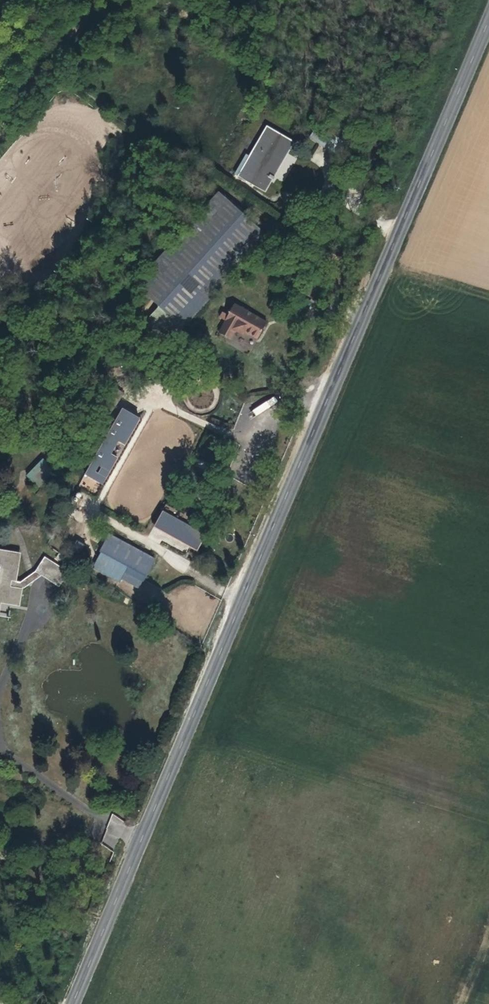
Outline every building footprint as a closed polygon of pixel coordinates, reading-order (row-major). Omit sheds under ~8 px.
[(319,143),(311,159),(317,162),(329,138),(313,130),(309,139),(319,143)] [(295,152),(268,135),(249,164),(246,162),(238,173),(243,176),(238,184),(250,193),(253,188),(261,193),(267,184),(272,187),(273,185),(269,182),(284,159),(289,162),(295,152)] [(347,157),(334,149),(326,162),(339,170),(347,157)] [(273,185),(289,162),(284,159),(269,182),(273,185)] [(238,184),(243,176),(238,173),(233,181),(238,184)] [(263,201),(272,187),(267,184),(261,193),(253,188),(250,193),(263,201)] [(272,243),(226,200),(139,291),(185,335),(272,243)] [(228,328),(229,329),(243,337),(247,340),(260,347),(270,331),(237,312),(228,328)] [(238,339),(241,341),(243,337),(229,329),(222,341),(233,347),(238,339)] [(143,361),(148,357),(144,352),(139,356),(143,361)] [(97,393),(111,403),(116,396),(102,386),(97,393)] [(111,403),(99,420),(107,426),(126,400),(117,394),(116,396),(111,403)] [(255,415),(278,403),(274,396),(251,409),(255,415)] [(145,423),(125,411),(85,479),(105,490),(145,423)] [(43,458),(26,475),(40,489),(57,472),(43,458)] [(166,512),(165,513),(172,517),(170,522),(194,536),(198,530),(166,512)] [(165,513),(157,527),(197,550),(202,540),(194,536),(170,522),(172,517),(165,513)] [(193,557),(197,550),(157,527),(153,534),(193,557)] [(81,551),(84,544),(76,541),(73,548),(81,551)] [(109,542),(92,573),(118,587),(124,576),(139,585),(143,587),(154,567),(109,542)] [(0,549),(0,578),(7,579),(7,580),(12,581),(17,556),(7,554),(8,551),(0,549)] [(44,557),(34,572),(57,586),(66,571),(44,557)] [(133,595),(139,585),(124,576),(118,587),(133,595)] [(7,580),(7,579),(0,578),(0,601),(15,604),(18,588),(5,586),(7,580)]
